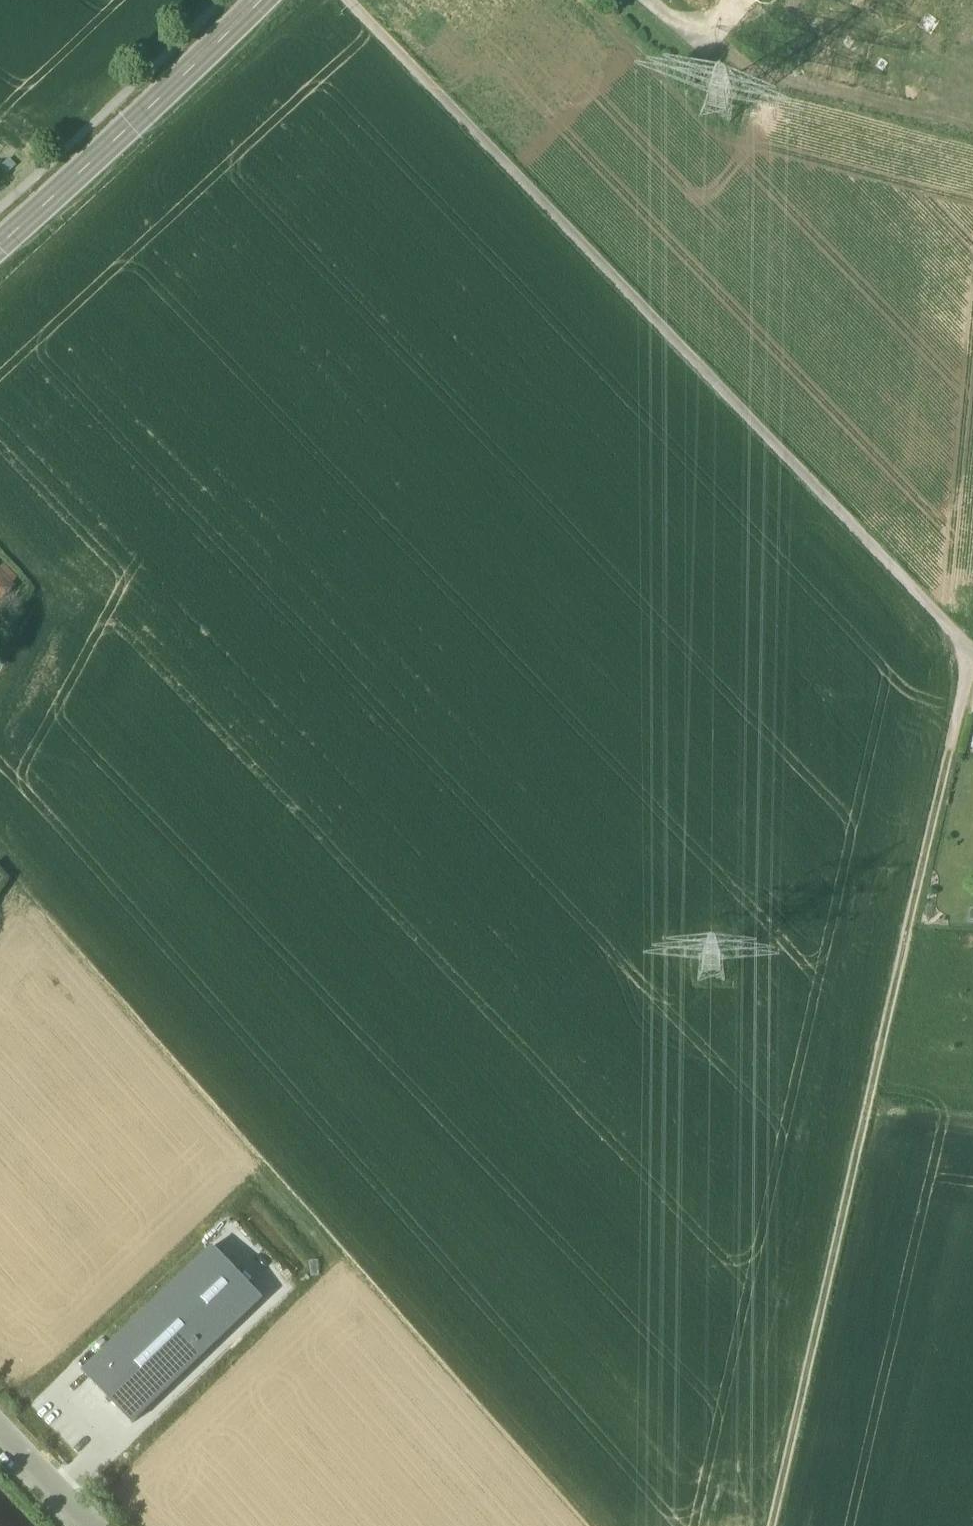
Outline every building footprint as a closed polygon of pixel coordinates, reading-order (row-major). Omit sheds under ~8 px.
[(15,586),(0,570),(0,601),(15,586)] [(213,1248),(82,1373),(131,1425),(262,1300),(213,1248)]
